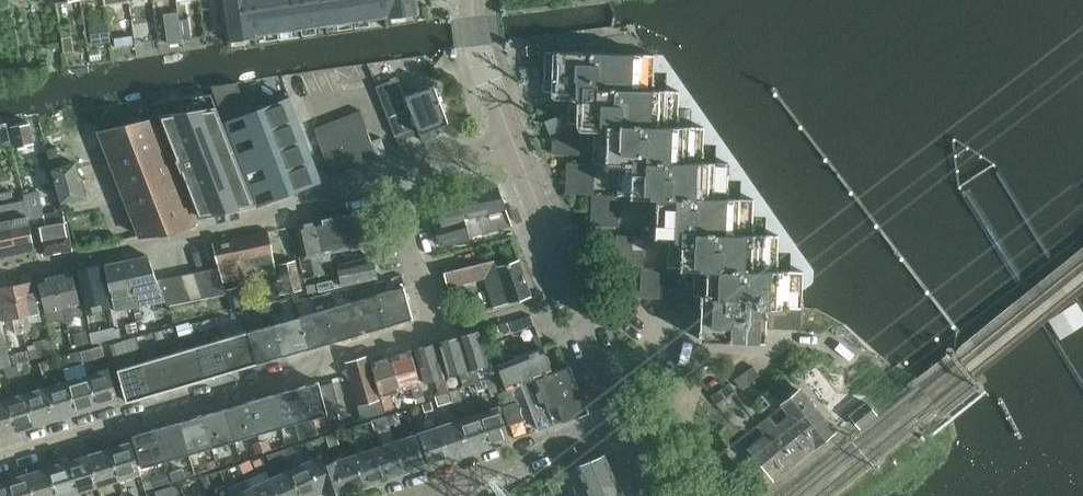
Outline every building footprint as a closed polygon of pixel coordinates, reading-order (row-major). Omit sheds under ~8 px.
[(216,11),(225,10),(223,0),(215,0),(216,11)] [(229,39),(418,11),(416,0),(224,0),(229,39)] [(188,20),(180,21),(182,37),(191,36),(188,20)] [(132,34),(123,36),(125,44),(133,43),(132,34)] [(72,36),(63,38),(64,53),(74,52),(72,36)] [(525,45),(526,54),(539,52),(538,43),(525,45)] [(568,122),(582,123),(704,128),(704,127),(678,126),(679,90),(653,89),(654,54),(558,50),(545,52),(543,91),(569,92),(568,122)] [(419,91),(406,96),(398,77),(376,86),(395,135),(418,127),(420,133),(423,141),(437,136),(434,128),(448,122),(434,85),(430,86),(426,84),(420,86),(419,91)] [(289,97),(248,113),(237,82),(211,85),(211,86),(211,93),(223,123),(226,122),(258,204),(321,180),(321,179),(312,155),(306,140),(289,97)] [(211,93),(154,102),(200,216),(208,214),(246,206),(255,205),(223,123),(211,93)] [(369,133),(361,110),(349,114),(358,138),(369,133)] [(568,122),(564,113),(545,120),(552,141),(552,153),(580,154),(581,138),(575,138),(568,122)] [(358,138),(349,114),(337,119),(346,142),(358,138)] [(117,175),(119,180),(120,184),(125,196),(141,236),(195,224),(153,118),(99,130),(104,144),(115,170),(117,175)] [(335,146),(346,142),(337,119),(326,123),(335,146)] [(323,151),(335,146),(326,123),(314,128),(318,136),(323,151)] [(618,194),(631,195),(753,200),(753,198),(727,197),(729,163),(702,162),(704,128),(582,123),(594,124),(593,163),(606,163),(606,164),(619,165),(618,194)] [(11,129),(15,149),(35,146),(30,125),(11,129)] [(11,142),(9,130),(0,132),(0,143),(11,142)] [(378,157),(369,133),(358,138),(367,161),(378,157)] [(367,161),(358,138),(346,142),(355,165),(367,161)] [(355,165),(346,142),(335,146),(344,170),(355,165)] [(83,189),(81,181),(75,162),(62,165),(57,146),(47,149),(53,168),(62,200),(85,194),(83,189)] [(344,170),(335,146),(323,151),(332,174),(344,170)] [(566,193),(594,194),(595,164),(567,162),(566,193)] [(428,199),(440,244),(513,224),(506,208),(507,207),(498,184),(428,199)] [(11,190),(3,191),(16,252),(24,250),(26,252),(31,251),(33,248),(35,248),(25,199),(13,202),(11,190)] [(3,191),(0,192),(0,217),(1,221),(0,221),(0,256),(1,257),(6,256),(8,254),(16,252),(3,191)] [(33,227),(47,224),(41,191),(27,193),(33,227)] [(592,194),(590,224),(619,226),(620,195),(592,194)] [(681,267),(777,269),(779,235),(752,234),(753,200),(631,195),(631,196),(644,196),(643,235),(656,235),(656,236),(669,237),(668,267),(681,267)] [(349,213),(336,216),(343,250),(364,245),(361,232),(355,217),(349,213)] [(336,216),(314,221),(324,265),(332,263),(330,252),(343,250),(336,216)] [(37,226),(44,255),(72,249),(66,221),(37,226)] [(324,265),(314,221),(296,224),(304,258),(311,256),(314,267),(315,275),(326,272),(324,265)] [(291,224),(271,227),(277,261),(297,258),(291,224)] [(268,231),(244,236),(249,264),(250,270),(275,265),(268,231)] [(617,235),(616,265),(644,266),(645,236),(617,235)] [(249,264),(244,236),(212,242),(220,270),(249,264)] [(136,306),(166,301),(158,280),(158,279),(157,279),(148,255),(126,259),(132,294),(136,306)] [(341,277),(317,282),(319,289),(343,285),(377,277),(372,256),(338,263),(341,277)] [(485,277),(494,306),(531,295),(519,259),(497,265),(495,258),(444,270),(448,286),(485,277)] [(136,306),(132,294),(126,259),(104,263),(112,298),(115,311),(136,306)] [(281,264),(283,279),(277,280),(279,294),(300,291),(295,262),(281,264)] [(101,264),(76,269),(82,298),(86,312),(87,312),(85,302),(106,298),(109,307),(110,306),(107,292),(101,264)] [(214,296),(223,294),(226,293),(218,266),(207,270),(214,296)] [(641,297),(669,298),(670,268),(642,266),(641,297)] [(777,269),(681,267),(681,268),(694,268),(693,295),(702,295),(700,339),(760,341),(766,341),(766,328),(800,329),(801,308),(802,308),(802,304),(802,288),(803,270),(777,269)] [(203,298),(207,297),(214,296),(207,270),(206,269),(195,273),(203,298)] [(73,271),(55,275),(66,321),(73,319),(72,316),(82,314),(80,303),(80,302),(73,271)] [(191,300),(203,298),(195,273),(194,271),(182,275),(191,300)] [(179,302),(191,300),(182,275),(182,274),(170,278),(179,302)] [(66,321),(55,275),(37,279),(47,322),(58,319),(58,322),(66,321)] [(167,305),(179,302),(170,278),(170,276),(158,280),(166,301),(167,305)] [(34,279),(14,283),(24,332),(31,331),(28,314),(40,312),(34,279)] [(385,279),(375,282),(377,292),(387,325),(392,324),(392,323),(412,317),(412,318),(413,318),(404,285),(403,286),(405,290),(389,294),(385,279)] [(305,284),(307,292),(314,291),(313,282),(305,284)] [(14,283),(0,286),(0,310),(2,320),(13,317),(16,333),(24,332),(14,283)] [(226,288),(231,308),(239,306),(235,286),(226,288)] [(330,290),(322,293),(324,301),(335,341),(340,339),(361,332),(352,303),(351,299),(334,304),(330,290)] [(387,325),(377,292),(365,295),(366,299),(352,303),(361,332),(382,326),(382,327),(387,325)] [(322,293),(311,296),(313,304),(324,301),(322,293)] [(268,301),(260,303),(263,316),(271,314),(268,301)] [(324,301),(313,304),(317,315),(301,320),(309,348),(330,341),(330,342),(335,341),(324,301)] [(1049,319),(1060,338),(1082,324),(1082,312),(1077,302),(1053,316),(1050,319),(1049,319)] [(8,352),(0,316),(0,368),(11,365),(11,364),(8,352)] [(283,321),(273,324),(283,356),(288,354),(309,348),(301,320),(284,325),(283,321)] [(114,324),(90,330),(93,343),(117,337),(114,326),(114,324)] [(273,324),(247,331),(257,363),(278,357),(283,356),(273,324)] [(489,364),(479,330),(458,336),(472,383),(481,380),(477,367),(489,364)] [(257,363),(247,331),(222,339),(231,370),(257,363)] [(83,334),(71,337),(73,348),(86,344),(83,334)] [(119,353),(141,347),(138,334),(115,341),(119,353)] [(464,385),(472,383),(458,336),(438,342),(448,376),(460,372),(464,385)] [(222,339),(196,346),(205,378),(231,370),(222,339)] [(53,340),(26,347),(29,359),(56,352),(53,340)] [(435,379),(439,393),(449,390),(435,343),(415,349),(425,383),(435,379)] [(98,346),(81,351),(84,361),(105,355),(103,349),(98,346)] [(196,346),(170,354),(180,386),(205,378),(196,346)] [(26,347),(8,352),(11,364),(29,359),(26,347)] [(507,389),(526,381),(553,371),(543,347),(497,364),(507,389)] [(411,350),(391,356),(401,389),(411,386),(416,402),(425,399),(422,388),(411,350)] [(84,361),(81,351),(72,353),(75,363),(84,361)] [(170,354),(144,361),(154,393),(180,386),(170,354)] [(356,394),(350,396),(352,401),(357,399),(358,404),(380,398),(369,355),(346,361),(356,394)] [(401,389),(391,356),(371,362),(385,409),(394,407),(390,392),(401,389)] [(39,361),(43,372),(51,369),(47,359),(39,361)] [(144,361),(118,369),(122,382),(121,382),(127,401),(154,393),(144,361)] [(26,362),(17,364),(20,373),(28,371),(26,362)] [(20,373),(17,364),(4,368),(6,377),(20,373)] [(553,371),(526,381),(529,390),(520,393),(526,409),(545,402),(551,417),(560,413),(563,421),(588,411),(570,364),(553,371)] [(735,379),(742,389),(760,375),(754,366),(735,379)] [(109,368),(88,374),(97,406),(118,399),(109,368)] [(88,374),(67,381),(76,412),(97,406),(88,374)] [(67,381),(47,387),(56,418),(76,412),(67,381)] [(306,385),(295,388),(309,436),(319,433),(314,417),(328,413),(319,381),(316,382),(314,382),(307,384),(306,385)] [(711,396),(718,405),(737,392),(730,382),(711,396)] [(450,391),(453,402),(469,397),(465,386),(450,391)] [(47,387),(26,393),(36,424),(56,418),(47,387)] [(295,388),(272,395),(281,426),(295,422),(300,439),(309,436),(295,388)] [(497,393),(509,424),(522,419),(512,388),(497,393)] [(783,405),(791,414),(815,445),(833,430),(801,390),(783,405)] [(451,401),(449,392),(436,396),(438,405),(451,401)] [(26,393),(6,399),(15,430),(36,424),(26,393)] [(272,395),(249,402),(258,433),(281,426),(272,395)] [(0,401),(0,435),(15,430),(6,399),(0,401)] [(430,401),(422,403),(425,411),(433,409),(430,401)] [(850,414),(861,428),(877,415),(866,401),(850,414)] [(249,402),(226,408),(235,440),(258,433),(249,402)] [(499,406),(479,413),(489,445),(510,438),(499,406)] [(226,408),(202,415),(212,447),(235,440),(226,408)] [(397,413),(386,416),(389,424),(400,421),(397,413)] [(479,413),(459,420),(470,452),(489,445),(479,413)] [(769,418),(765,422),(796,460),(815,445),(791,414),(776,426),(769,418)] [(202,415),(180,422),(189,454),(212,447),(202,415)] [(389,424),(386,416),(372,420),(374,429),(389,424)] [(459,420),(440,426),(450,458),(470,452),(459,420)] [(180,422),(157,429),(166,460),(189,454),(180,422)] [(370,431),(367,422),(352,427),(355,435),(370,431)] [(796,460),(765,422),(760,425),(767,434),(751,447),(775,476),(796,460)] [(450,458),(440,426),(419,433),(430,465),(450,458)] [(166,460),(157,429),(146,432),(144,432),(137,434),(136,435),(133,436),(142,467),(166,460)] [(415,434),(395,440),(406,473),(426,467),(415,434)] [(268,438),(260,441),(263,451),(271,449),(268,438)] [(301,443),(305,454),(314,451),(311,440),(301,443)] [(395,440),(375,447),(386,480),(406,473),(395,440)] [(131,441),(109,448),(119,479),(140,472),(131,441)] [(263,451),(260,441),(253,443),(256,454),(263,451)] [(291,447),(280,450),(283,459),(285,459),(285,460),(294,457),(291,447)] [(375,447),(356,453),(367,486),(386,480),(375,447)] [(109,448),(89,454),(98,485),(119,479),(109,448)] [(283,459),(280,450),(270,454),(274,464),(285,460),(285,459),(283,459)] [(356,453),(336,460),(347,493),(367,486),(356,453)] [(589,495),(598,495),(619,485),(617,482),(605,453),(576,465),(580,474),(579,477),(581,482),(584,484),(589,495)] [(89,454),(68,460),(78,492),(98,485),(89,454)] [(306,461),(320,493),(327,490),(329,495),(338,495),(347,493),(336,460),(324,464),(321,454),(306,461)] [(48,467),(57,495),(64,495),(78,492),(68,460),(48,467)] [(241,463),(243,472),(253,469),(251,461),(241,463)] [(287,470),(299,495),(314,495),(320,493),(306,461),(287,470)] [(27,473),(34,495),(57,495),(48,467),(27,473)] [(169,470),(153,475),(156,486),(172,481),(169,470)] [(269,479),(277,495),(299,495),(287,470),(269,479)] [(181,471),(170,474),(173,481),(184,477),(181,471)] [(546,478),(550,489),(566,482),(561,472),(546,478)] [(7,479),(12,495),(34,495),(27,473),(7,479)] [(0,481),(0,495),(12,495),(7,479),(0,481)] [(250,487),(254,495),(277,495),(269,479),(250,487)] [(185,495),(195,495),(188,481),(183,482),(181,487),(185,495)] [(175,484),(155,490),(156,495),(168,495),(179,493),(175,484)] [(231,495),(226,484),(215,489),(218,495),(231,495)] [(598,495),(625,495),(619,485),(598,495)] [(231,495),(254,495),(250,487),(231,495)]
